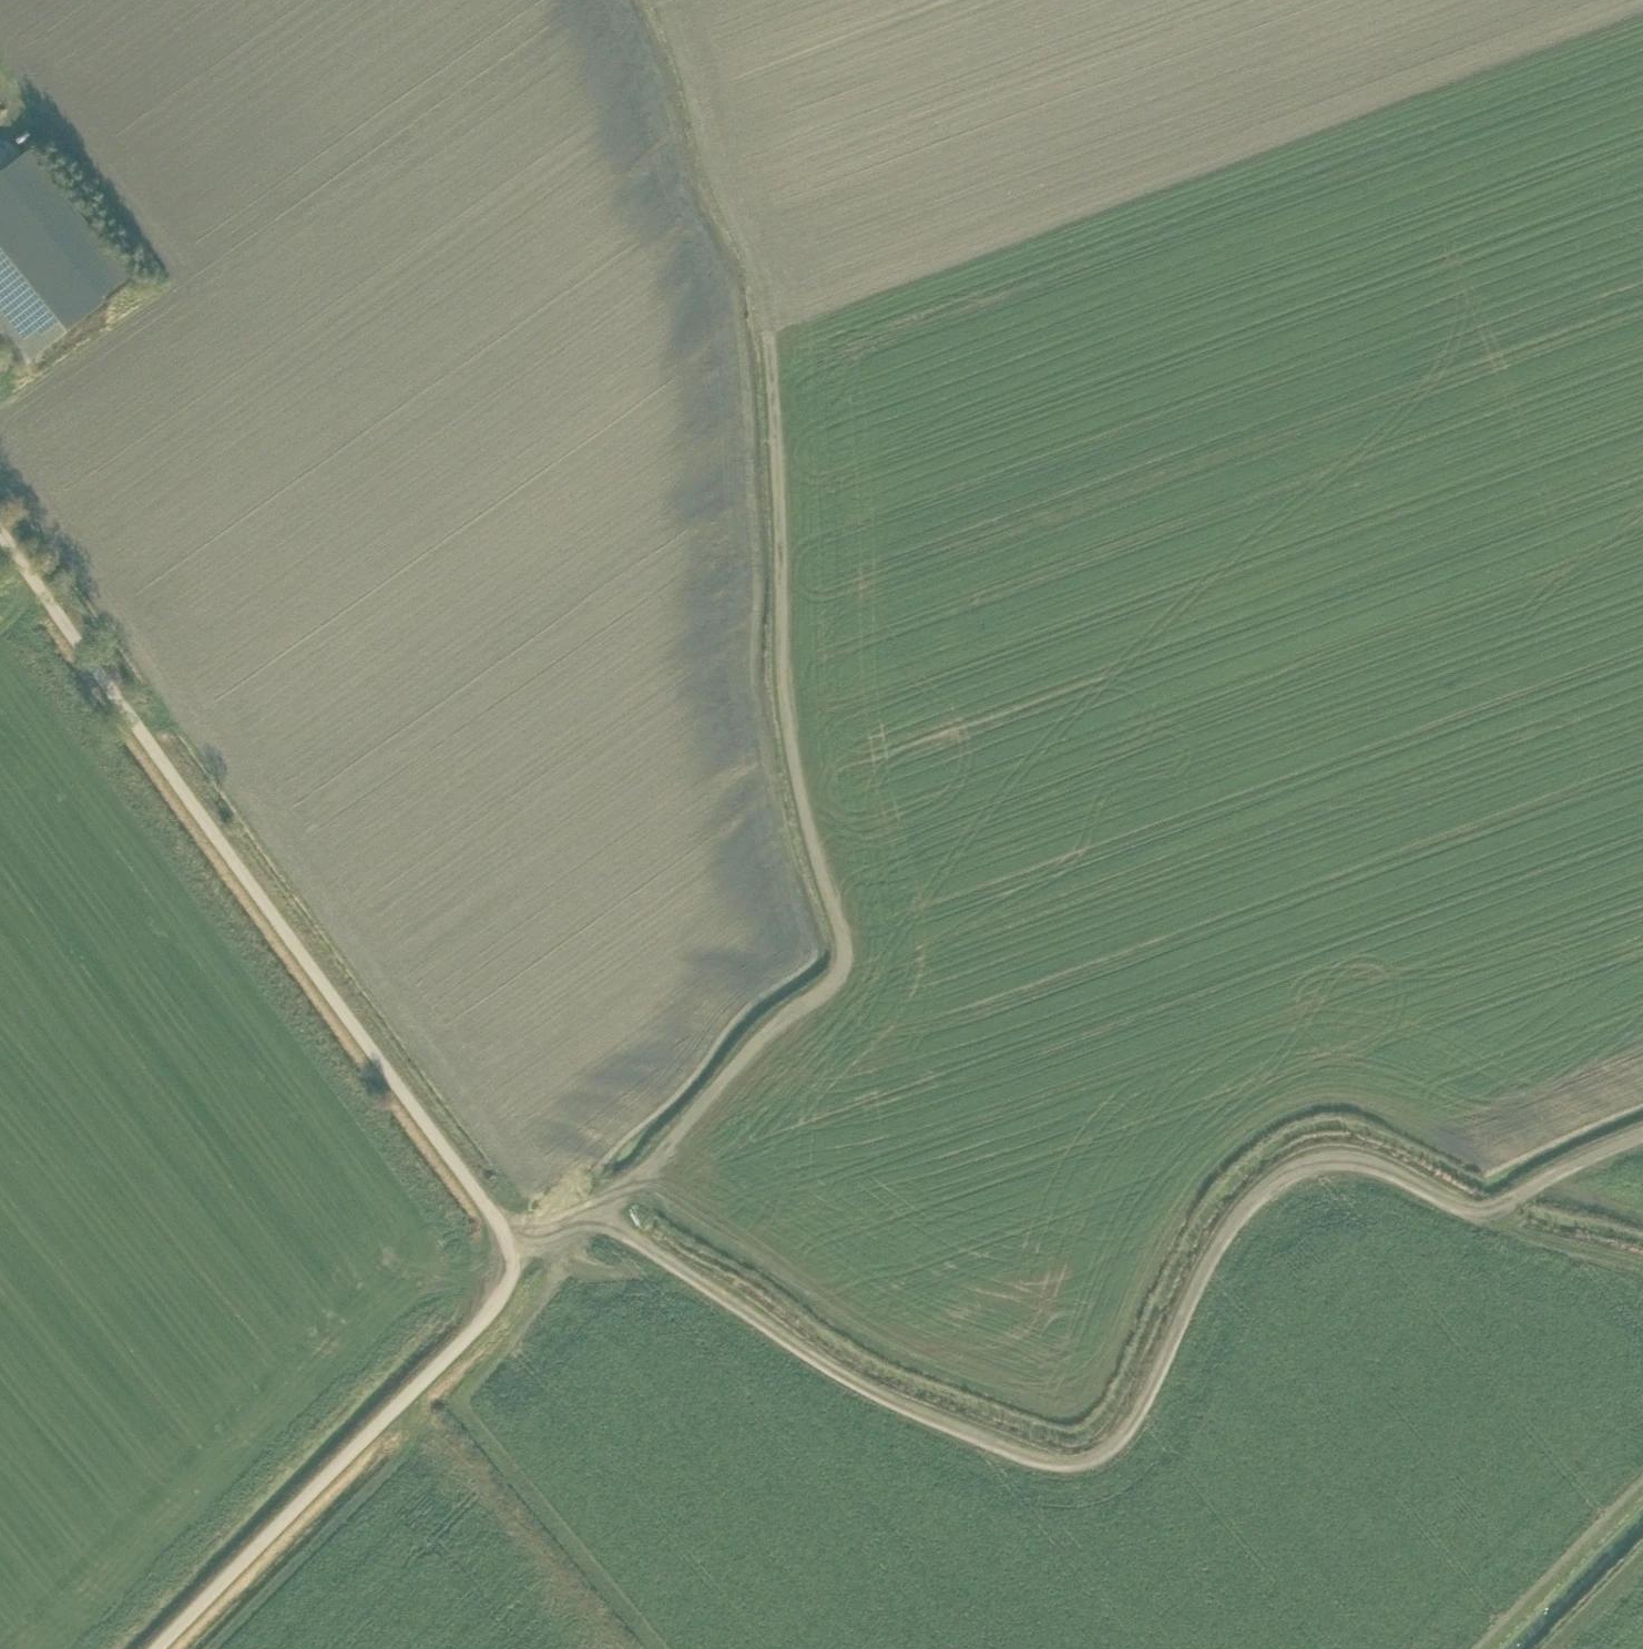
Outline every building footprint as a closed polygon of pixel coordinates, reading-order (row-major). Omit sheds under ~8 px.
[(30,354),(99,299),(0,175),(0,317),(30,354)]
